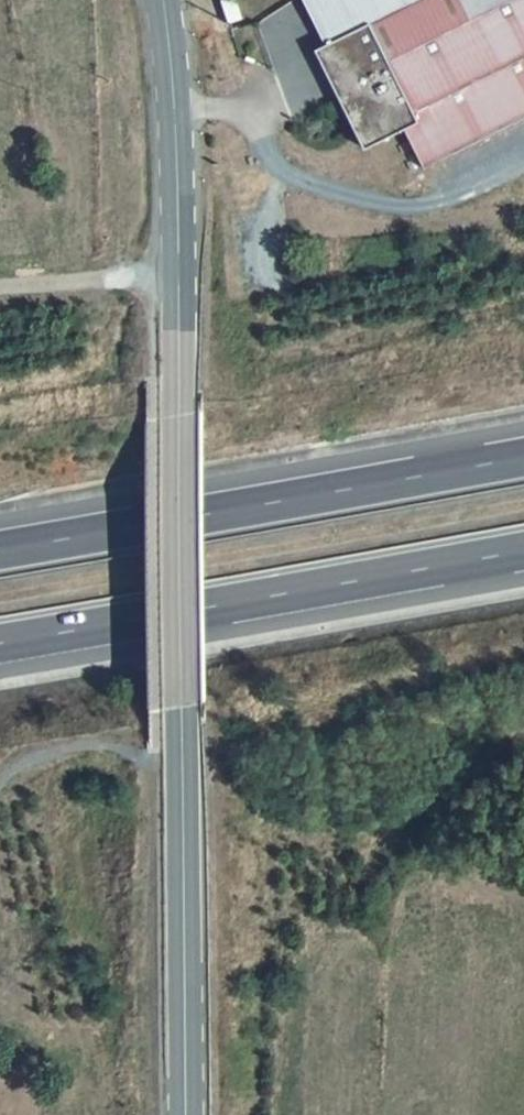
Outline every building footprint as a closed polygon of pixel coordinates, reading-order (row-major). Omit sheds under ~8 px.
[(327,45),(315,51),(365,150),(404,130),(424,170),(523,119),(523,0),(304,0),(327,45)]
